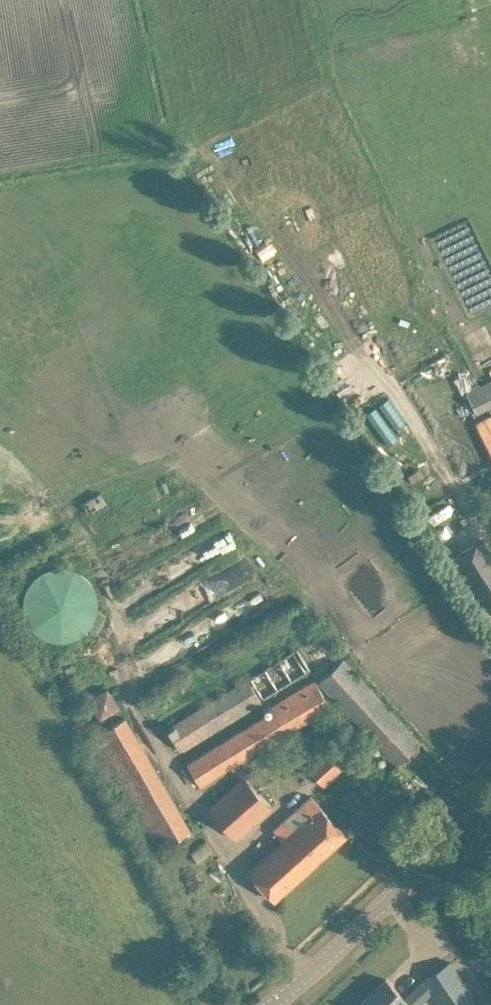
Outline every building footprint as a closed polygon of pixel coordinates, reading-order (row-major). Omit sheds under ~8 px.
[(477,413),(490,405),(490,379),(466,391),(477,413)] [(181,571),(238,543),(230,526),(172,554),(181,571)] [(490,610),(490,553),(480,536),(455,553),(490,610)] [(187,584),(197,606),(252,583),(242,561),(187,584)] [(22,608),(28,623),(37,633),(48,638),(62,640),(74,637),(85,630),(92,621),(95,612),(96,607),(96,600),(96,593),(92,585),(87,577),(79,571),(71,567),(64,566),(54,566),(46,567),(36,573),(29,581),(23,592),(22,608)] [(319,679),(383,749),(396,763),(420,742),(343,658),(319,679)] [(259,691),(292,681),(286,661),(253,671),(259,691)] [(249,677),(167,728),(180,749),(261,698),(249,677)] [(272,706),(274,710),(187,763),(200,784),(330,704),(315,679),(272,706)] [(88,698),(99,718),(119,706),(108,687),(88,698)] [(162,844),(192,826),(125,713),(95,731),(162,844)] [(324,720),(311,728),(316,737),(330,728),(324,720)] [(324,785),(342,769),(332,757),(314,773),(324,785)] [(209,807),(235,837),(271,805),(245,775),(209,807)] [(273,828),(283,839),(249,870),(274,899),(346,834),(311,795),(273,828)] [(469,1000),(474,996),(450,961),(422,980),(404,997),(386,978),(359,1003),(361,1004),(418,1004),(431,993),(439,1004),(472,1004),(469,1000)]
